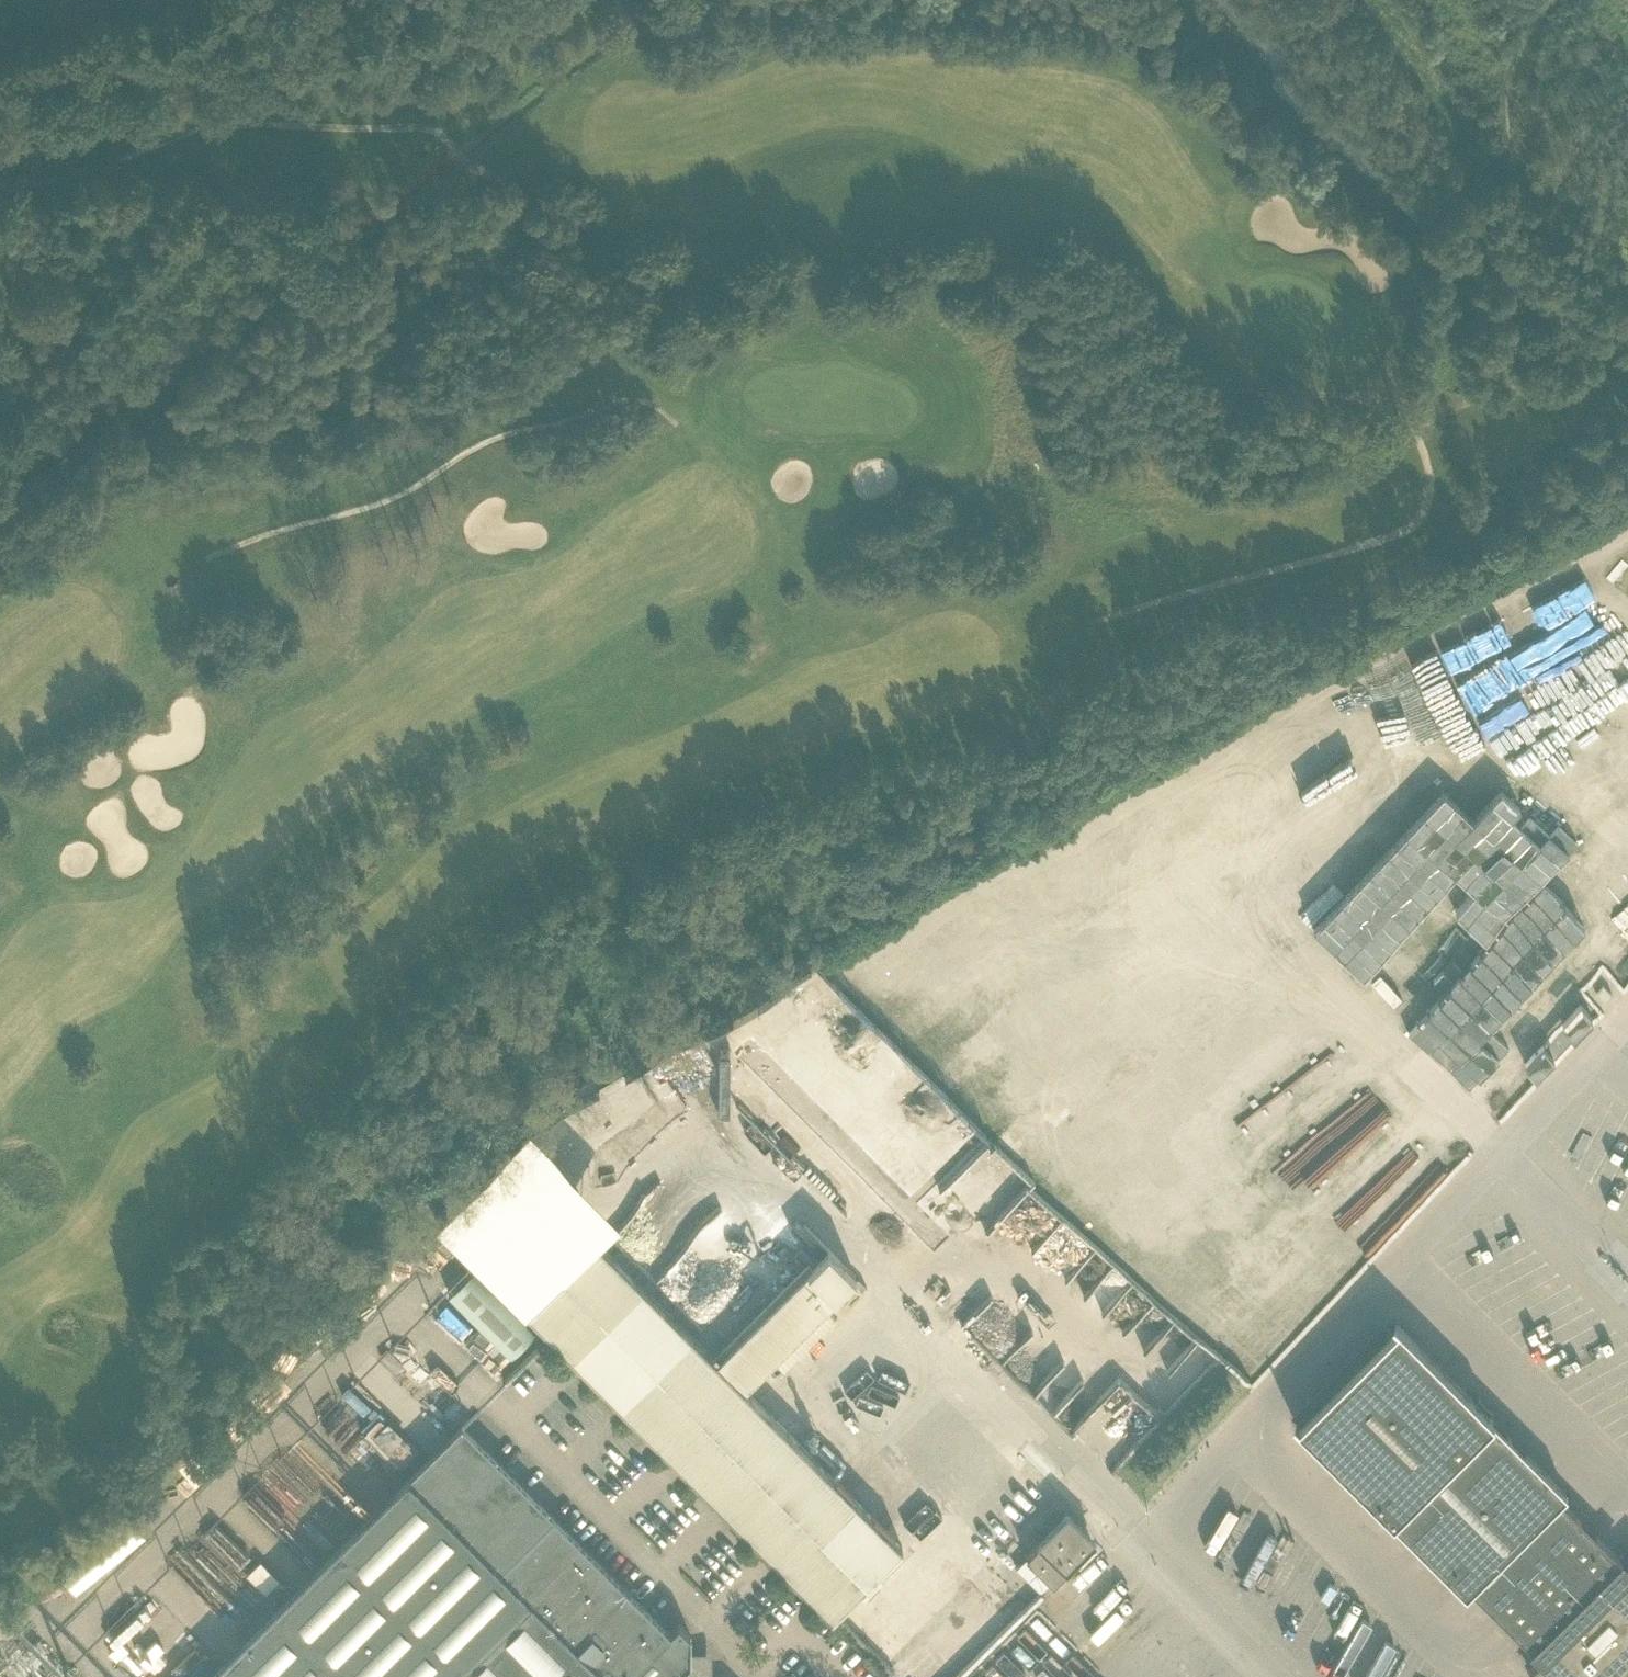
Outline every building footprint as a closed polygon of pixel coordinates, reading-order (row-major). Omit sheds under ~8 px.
[(768,1134),(798,1107),(784,1091),(753,1117),(768,1134)] [(621,1217),(531,1128),(459,1199),(443,1184),(425,1202),(441,1217),(437,1221),(831,1615),(901,1545),(744,1387),(775,1356),(784,1365),(834,1314),(826,1306),(856,1275),(827,1246),(716,1358),(598,1240),(621,1217)] [(1107,1305),(1127,1273),(1091,1252),(1079,1273),(1076,1271),(1070,1282),(1107,1305)] [(1566,1491),(1397,1322),(1296,1424),(1465,1592),(1471,1586),(1531,1645),(1528,1648),(1539,1658),(1532,1664),(1545,1676),(1601,1676),(1624,1654),(1627,1658),(1627,1561),(1621,1555),(1619,1557),(1559,1497),(1566,1491)] [(209,1676),(707,1676),(707,1671),(702,1671),(702,1661),(690,1661),(690,1634),(678,1622),(668,1632),(469,1432),(461,1425),(446,1440),(445,1441),(431,1455),(388,1498),(373,1513),(334,1552),(209,1676)] [(1064,1515),(1063,1516),(1057,1511),(1044,1524),(1050,1529),(1025,1555),(1026,1556),(1015,1567),(1040,1592),(1051,1581),(1052,1582),(1091,1541),(1064,1515)] [(258,1559),(246,1572),(265,1590),(277,1577),(258,1559)]
